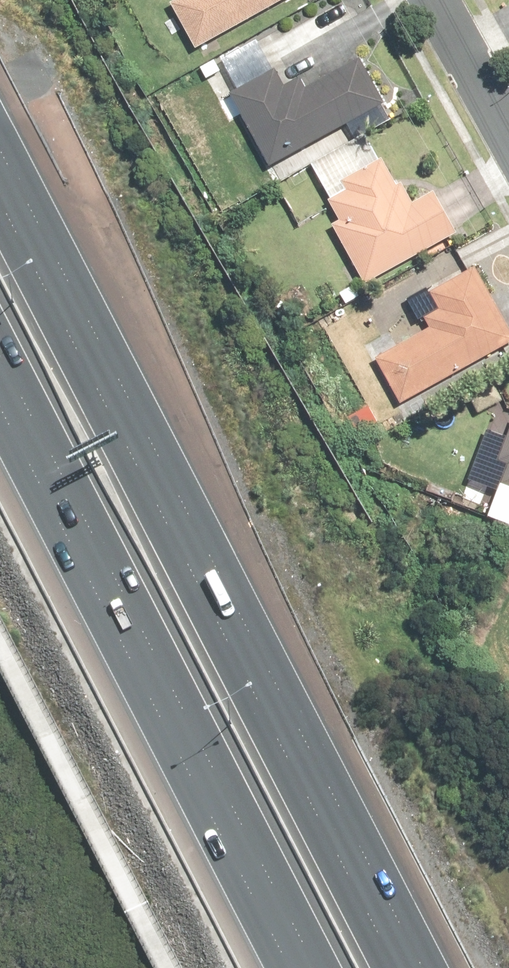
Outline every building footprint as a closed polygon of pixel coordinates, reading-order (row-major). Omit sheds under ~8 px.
[(199,46),(278,0),(176,0),(173,1),(199,46)] [(274,168),(402,100),(376,51),(320,81),(312,67),(291,78),(283,63),(232,90),(274,168)] [(333,222),(368,284),(465,229),(440,185),(416,199),(391,154),(324,191),(339,218),(333,222)] [(406,404),(508,347),(508,322),(477,265),(426,294),(441,320),(378,355),(406,404)] [(508,500),(508,434),(489,493),(508,500)]
